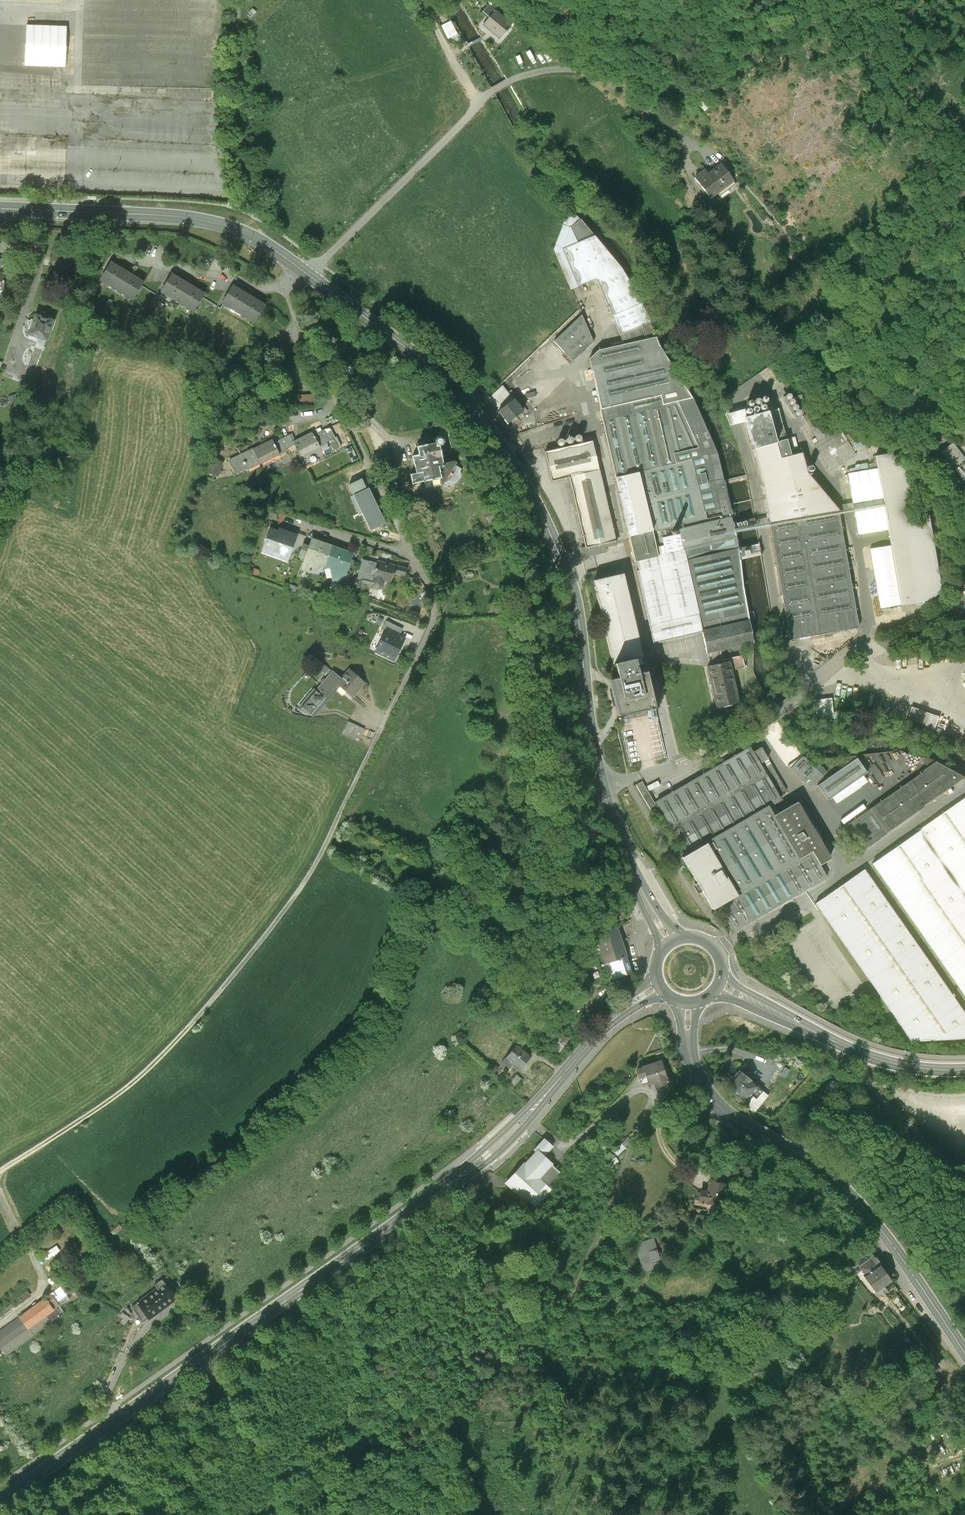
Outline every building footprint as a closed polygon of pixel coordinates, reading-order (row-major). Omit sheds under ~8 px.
[(483,12),(491,18),(497,10),(489,4),(483,12)] [(484,25),(500,39),(513,24),(497,10),(491,18),(484,25)] [(698,184),(709,200),(733,182),(722,167),(698,184)] [(739,702),(731,670),(745,667),(742,655),(723,660),(720,650),(754,642),(741,591),(738,562),(739,544),(723,484),(716,455),(692,400),(682,381),(659,345),(650,320),(623,270),(581,219),(569,227),(562,249),(580,291),(598,283),(625,344),(598,351),(589,359),(599,410),(635,559),(637,559),(640,571),(638,572),(654,644),(702,633),(707,653),(710,652),(714,665),(708,666),(717,707),(739,702)] [(52,257),(51,272),(67,273),(68,258),(52,257)] [(109,263),(98,283),(130,302),(142,281),(109,263)] [(171,274),(159,293),(192,313),(204,293),(171,274)] [(231,286),(220,306),(253,324),(264,304),(231,286)] [(594,342),(582,315),(554,342),(573,362),(594,342)] [(48,344),(54,323),(35,317),(27,342),(36,344),(38,341),(48,344)] [(489,399),(499,411),(514,400),(524,412),(523,412),(524,414),(528,411),(512,390),(509,393),(503,386),(489,399)] [(287,394),(284,405),(291,408),(297,408),(303,408),(310,408),(317,406),(315,394),(311,395),(306,396),(301,396),(294,396),(287,394)] [(524,412),(514,400),(499,411),(505,419),(504,420),(508,424),(523,412),(524,412)] [(816,407),(803,415),(819,442),(815,444),(831,470),(857,454),(841,428),(832,434),(816,407)] [(762,485),(790,640),(859,628),(838,510),(808,472),(802,452),(791,455),(787,439),(777,442),(768,411),(746,416),(744,409),(725,415),(730,426),(746,422),(762,485)] [(330,428),(314,436),(320,448),(328,444),(327,442),(335,438),(330,428)] [(313,433),(293,443),(296,449),(300,458),(320,448),(314,436),(313,433)] [(290,436),(275,443),(281,456),(296,449),(293,443),(290,436)] [(413,482),(440,478),(442,485),(449,478),(454,471),(456,463),(454,461),(442,463),(439,447),(442,446),(444,443),(443,439),(440,437),(435,437),(433,440),(434,444),(417,447),(419,456),(414,456),(417,474),(412,475),(413,482)] [(260,466),(281,456),(275,443),(274,440),(253,450),(260,466)] [(605,547),(617,544),(592,440),(545,451),(552,481),(569,478),(586,548),(582,549),(584,557),(606,552),(605,547)] [(236,477),(260,466),(253,450),(229,461),(236,477)] [(889,530),(902,606),(933,600),(944,590),(931,515),(918,517),(912,480),(890,454),(876,456),(878,468),(849,473),(859,535),(889,530)] [(217,477),(223,464),(211,459),(206,473),(217,477)] [(956,470),(963,481),(964,480),(964,473),(961,467),(956,470)] [(375,501),(360,509),(370,530),(382,524),(379,518),(383,516),(375,501)] [(293,551),(298,536),(279,530),(278,532),(270,529),(261,554),(288,563),(293,551)] [(298,534),(298,536),(293,551),(299,554),(303,545),(305,537),(298,534)] [(352,560),(354,554),(311,539),(308,547),(303,561),(300,571),(310,575),(319,567),(330,570),(332,582),(343,586),(347,574),(352,560)] [(308,547),(303,545),(299,554),(298,559),(303,561),(308,547)] [(357,562),(352,560),(347,574),(352,576),(357,562)] [(377,565),(363,561),(358,579),(355,579),(354,579),(352,580),(351,582),(351,584),(351,585),(351,587),(353,589),(354,589),(355,590),(357,590),(359,590),(360,589),(361,587),(362,586),(362,584),(373,587),(373,588),(373,589),(375,591),(377,592),(380,592),(382,591),(383,589),(384,587),(384,585),(385,582),(391,584),(393,575),(403,578),(406,570),(378,562),(377,565)] [(610,569),(588,574),(590,583),(594,582),(613,664),(615,664),(617,675),(618,675),(619,678),(610,680),(619,716),(655,707),(646,671),(638,674),(637,667),(638,667),(636,659),(643,657),(623,574),(612,577),(610,569)] [(413,579),(407,577),(405,586),(403,592),(409,593),(413,579)] [(387,622),(384,628),(399,636),(402,629),(387,622)] [(399,636),(384,628),(374,649),(393,658),(403,637),(399,636)] [(310,719),(336,688),(341,681),(330,671),(297,708),(310,719)] [(336,688),(351,700),(365,684),(349,671),(341,681),(336,688)] [(830,696),(813,697),(814,715),(831,713),(830,696)] [(772,708),(768,697),(761,699),(766,711),(772,708)] [(940,718),(911,708),(907,720),(936,730),(940,718)] [(802,756),(778,721),(764,731),(789,767),(805,783),(810,777),(816,783),(827,772),(819,764),(815,768),(802,756)] [(365,731),(348,723),(342,733),(360,742),(365,731)] [(688,854),(706,843),(737,895),(718,906),(734,932),(827,877),(819,865),(830,858),(797,802),(777,813),(772,805),(782,799),(779,795),(787,790),(762,747),(753,752),(750,747),(656,803),(643,782),(638,785),(655,814),(662,810),(688,854)] [(847,764),(818,785),(828,800),(867,772),(854,756),(842,757),(847,764)] [(865,848),(964,778),(964,776),(938,761),(848,824),(865,848)] [(872,863),(964,995),(964,798),(872,863)] [(718,906),(737,895),(706,843),(688,854),(682,856),(713,909),(718,906)] [(864,869),(816,903),(913,1042),(964,1039),(964,1013),(864,869)] [(627,959),(618,929),(597,936),(606,966),(627,959)] [(632,973),(627,959),(606,966),(610,980),(632,973)] [(562,1034),(552,1047),(559,1052),(569,1039),(562,1034)] [(519,1072),(532,1057),(523,1049),(518,1044),(502,1062),(511,1070),(514,1067),(519,1072)] [(526,1046),(523,1049),(532,1057),(535,1053),(526,1046)] [(670,1081),(662,1057),(635,1066),(639,1076),(645,1074),(649,1088),(670,1081)] [(727,1084),(746,1098),(757,1083),(738,1069),(727,1084)] [(521,1080),(517,1077),(510,1084),(514,1088),(521,1080)] [(535,1149),(538,1152),(540,1150),(545,1155),(554,1146),(546,1138),(535,1149)] [(538,1152),(507,1184),(530,1206),(549,1186),(541,1178),(554,1164),(545,1155),(540,1150),(538,1152)] [(728,1185),(710,1182),(709,1193),(702,1192),(700,1206),(725,1210),(728,1185)] [(663,1259),(658,1239),(637,1246),(645,1274),(655,1271),(652,1262),(663,1259)] [(44,1253),(47,1259),(60,1250),(56,1245),(44,1253)] [(863,1276),(880,1263),(872,1252),(846,1271),(849,1276),(855,1276),(860,1272),(863,1276)] [(48,1264),(52,1269),(64,1260),(60,1255),(48,1264)] [(892,1279),(880,1263),(863,1276),(875,1292),(892,1279)] [(157,1287),(131,1306),(143,1322),(175,1298),(161,1279),(155,1284),(157,1287)] [(61,1286),(0,1330),(0,1346),(6,1355),(52,1321),(51,1320),(61,1312),(60,1311),(62,1309),(60,1306),(70,1299),(61,1286)] [(129,1318),(123,1312),(120,1315),(123,1318),(120,1321),(124,1324),(129,1318)]
